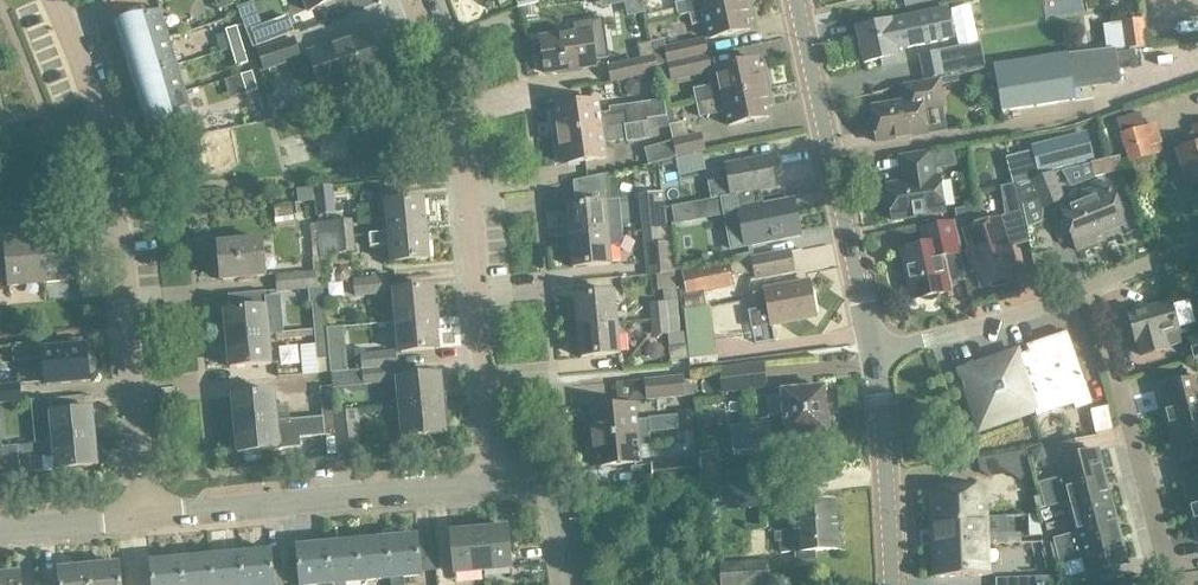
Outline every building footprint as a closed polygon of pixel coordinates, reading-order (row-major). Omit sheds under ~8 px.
[(308,11),(334,0),(304,0),(308,11)] [(745,0),(682,0),(673,2),(676,16),(688,13),(745,0)] [(688,13),(690,25),(705,22),(708,37),(748,29),(746,19),(752,18),(748,0),(745,0),(688,13)] [(953,36),(947,8),(855,28),(858,44),(856,45),(858,55),(861,55),(862,62),(880,59),(881,66),(898,62),(895,49),(953,36)] [(120,21),(128,49),(168,37),(159,9),(120,21)] [(257,48),(301,30),(295,15),(250,33),(257,48)] [(1121,22),(1125,50),(1146,47),(1143,19),(1121,22)] [(225,30),(231,48),(242,45),(237,26),(225,30)] [(537,66),(543,71),(544,73),(594,66),(589,31),(539,38),(541,51),(536,57),(537,66)] [(308,52),(321,91),(328,89),(331,100),(367,88),(364,77),(382,71),(369,32),(308,52)] [(128,49),(137,76),(176,64),(168,37),(128,49)] [(265,72),(301,60),(294,37),(257,50),(265,72)] [(663,40),(651,43),(656,65),(705,55),(702,39),(665,48),(663,40)] [(657,71),(656,65),(651,43),(638,46),(641,60),(606,68),(610,84),(658,73),(657,71)] [(248,63),(242,45),(231,48),(237,66),(248,63)] [(923,77),(923,79),(965,71),(960,46),(918,54),(923,77)] [(1000,114),(1077,102),(1120,95),(1113,49),(993,68),(1000,114)] [(657,71),(658,73),(668,71),(671,84),(710,75),(705,55),(656,65),(657,71)] [(693,89),(696,103),(768,87),(764,69),(757,70),(755,60),(715,68),(718,84),(693,89)] [(137,76),(145,104),(185,92),(176,64),(137,76)] [(258,90),(252,71),(241,75),(246,93),(258,90)] [(942,79),(905,84),(908,100),(873,105),(879,140),(928,133),(924,107),(945,104),(942,79)] [(772,106),(768,87),(696,103),(699,117),(724,111),(727,126),(768,117),(766,108),(772,106)] [(195,124),(185,92),(145,104),(154,132),(174,126),(175,130),(195,124)] [(551,118),(554,137),(626,125),(647,121),(646,120),(667,117),(664,102),(623,108),(624,112),(599,116),(596,100),(554,107),(556,118),(551,118)] [(1115,123),(1131,177),(1153,170),(1137,116),(1115,123)] [(626,125),(554,137),(557,155),(562,154),(564,165),(605,158),(602,143),(649,136),(647,121),(626,125)] [(673,143),(676,158),(705,152),(701,135),(687,138),(684,123),(669,127),(673,143)] [(1192,126),(1194,135),(1174,141),(1189,186),(1197,182),(1197,124),(1192,126)] [(1086,136),(1033,149),(1039,173),(1092,160),(1086,136)] [(648,164),(676,158),(673,143),(644,149),(648,164)] [(888,183),(894,219),(946,211),(940,176),(935,176),(931,151),(901,155),(905,181),(888,183)] [(1013,187),(1020,185),(1023,184),(1026,183),(1033,181),(1039,179),(1036,169),(1033,161),(1031,155),(1031,153),(1006,160),(1013,187)] [(701,154),(676,159),(680,175),(705,169),(701,154)] [(737,195),(739,208),(755,205),(752,191),(775,186),(769,155),(725,164),(731,196),(737,195)] [(1095,179),(1121,171),(1117,158),(1107,161),(1091,165),(1095,179)] [(1065,201),(1054,174),(1029,182),(1030,184),(1016,189),(1019,208),(1037,200),(1042,211),(1065,201)] [(336,214),(333,186),(314,188),(317,216),(336,214)] [(1060,210),(1073,243),(1074,243),(1077,251),(1104,241),(1100,232),(1122,224),(1109,191),(1060,210)] [(642,230),(665,228),(662,193),(638,195),(642,230)] [(388,232),(427,228),(424,197),(385,201),(388,232)] [(755,205),(739,208),(740,210),(737,210),(744,246),(800,235),(793,197),(755,205)] [(620,217),(607,218),(606,202),(567,205),(569,236),(608,233),(621,231),(620,217)] [(672,206),(675,223),(691,220),(688,203),(672,206)] [(980,218),(978,206),(954,210),(956,222),(980,218)] [(1024,211),(1002,218),(966,229),(983,286),(992,284),(993,287),(1004,285),(1011,282),(1010,278),(1018,276),(1010,249),(1012,248),(1010,243),(1029,237),(1024,211)] [(338,236),(354,235),(352,219),(337,221),(338,236)] [(923,228),(926,244),(902,249),(912,299),(924,297),(927,299),(937,297),(939,294),(951,291),(943,255),(960,251),(954,222),(923,228)] [(674,272),(669,227),(665,228),(642,230),(646,275),(656,274),(674,272)] [(427,228),(388,232),(370,234),(371,249),(390,247),(392,262),(430,258),(427,228)] [(39,234),(43,281),(78,278),(74,231),(39,234)] [(608,233),(569,236),(572,266),(610,263),(609,247),(623,247),(621,231),(608,233)] [(43,281),(39,234),(4,237),(5,250),(7,268),(8,285),(43,281)] [(331,252),(335,252),(333,237),(333,236),(319,238),(320,247),(321,253),(331,252)] [(218,242),(222,279),(264,275),(260,238),(218,242)] [(680,272),(684,295),(732,287),(731,278),(753,274),(754,281),(795,274),(791,253),(706,268),(705,267),(680,272)] [(650,305),(652,320),(680,317),(674,272),(656,274),(658,292),(663,291),(665,303),(650,305)] [(278,291),(317,287),(315,273),(277,276),(278,291)] [(355,298),(389,295),(388,280),(347,283),(348,292),(354,292),(355,298)] [(763,289),(764,292),(755,294),(758,312),(769,310),(771,323),(815,315),(809,281),(763,289)] [(397,322),(436,318),(433,288),(395,291),(397,322)] [(1123,311),(1162,304),(1160,291),(1121,299),(1123,311)] [(577,326),(616,323),(614,293),(575,296),(577,326)] [(314,327),(314,331),(326,330),(323,302),(323,301),(311,302),(312,303),(314,327)] [(1162,333),(1177,329),(1169,303),(1128,314),(1136,341),(1137,340),(1141,355),(1166,347),(1162,333)] [(227,339),(269,335),(266,306),(224,310),(227,339)] [(680,317),(652,320),(654,337),(667,336),(669,348),(686,346),(684,333),(682,333),(680,317)] [(436,318),(397,322),(400,352),(438,349),(436,318)] [(616,323),(577,326),(580,357),(618,354),(616,323)] [(348,371),(344,326),(326,328),(331,372),(348,371)] [(290,332),(295,359),(312,356),(307,329),(290,332)] [(317,360),(328,359),(326,330),(314,331),(317,360)] [(1029,352),(1018,356),(1035,409),(1037,417),(1074,404),(1076,409),(1092,404),(1067,333),(1027,347),(1029,352)] [(271,364),(269,335),(227,339),(230,368),(271,364)] [(1187,341),(1193,360),(1197,359),(1197,337),(1187,341)] [(43,350),(47,385),(88,381),(87,372),(91,372),(94,368),(93,357),(89,353),(85,354),(84,345),(43,350)] [(686,346),(669,348),(669,350),(668,350),(670,362),(688,360),(686,346)] [(362,371),(394,367),(392,352),(360,356),(362,371)] [(980,429),(1035,409),(1018,356),(1017,352),(960,373),(980,429)] [(722,396),(765,392),(763,365),(720,369),(722,396)] [(394,367),(362,371),(364,387),(396,382),(394,367)] [(390,408),(401,407),(401,409),(444,405),(442,375),(398,379),(399,393),(388,394),(390,408)] [(617,405),(684,398),(683,378),(615,384),(617,405)] [(1197,409),(1197,378),(1158,389),(1166,417),(1197,409)] [(823,417),(821,388),(816,388),(816,384),(802,386),(802,390),(781,391),(783,418),(765,419),(766,423),(727,426),(729,451),(768,448),(767,440),(802,438),(802,435),(824,434),(824,427),(829,427),(828,416),(823,417)] [(19,402),(17,385),(0,387),(0,404),(19,402)] [(331,388),(320,389),(323,417),(334,416),(334,413),(331,388)] [(233,397),(235,425),(290,420),(289,405),(275,407),(274,393),(233,397)] [(50,413),(51,413),(50,399),(31,401),(32,415),(50,413)] [(401,409),(401,407),(390,408),(391,422),(403,421),(404,438),(447,435),(444,405),(401,409)] [(588,440),(649,434),(648,421),(634,422),(632,406),(592,410),(593,420),(586,421),(588,440)] [(1113,429),(1108,406),(1090,410),(1095,433),(1113,429)] [(53,442),(94,438),(91,409),(51,413),(50,413),(53,442)] [(1166,417),(1173,446),(1197,440),(1197,409),(1166,417)] [(358,411),(334,413),(334,416),(337,444),(361,443),(358,411)] [(334,416),(323,417),(324,435),(325,445),(337,444),(334,416)] [(323,417),(290,420),(235,425),(238,453),(301,448),(300,437),(324,435),(323,417)] [(649,434),(588,440),(590,458),(597,458),(597,467),(639,464),(638,448),(651,446),(649,434)] [(94,438),(53,442),(43,443),(45,458),(42,458),(43,472),(98,466),(94,438)] [(1,448),(0,448),(0,477),(19,475),(16,446),(1,448)] [(654,462),(693,461),(692,448),(653,450),(654,462)] [(1006,454),(1010,474),(1021,482),(1029,469),(1026,450),(1006,454)] [(1040,484),(1043,495),(1105,479),(1097,450),(1059,460),(1063,478),(1040,484)] [(655,483),(701,478),(699,462),(654,467),(655,483)] [(1046,506),(1069,500),(1073,517),(1112,507),(1105,479),(1043,495),(1046,506)] [(1191,513),(1197,511),(1197,480),(1183,484),(1191,513)] [(932,490),(933,521),(985,519),(984,488),(932,490)] [(732,507),(758,506),(757,493),(731,494),(732,507)] [(816,561),(816,551),(838,550),(835,502),(791,505),(793,533),(779,534),(780,552),(794,551),(795,562),(816,561)] [(1073,517),(1078,534),(1066,536),(1067,539),(1055,542),(1058,551),(1119,535),(1112,507),(1073,517)] [(1027,534),(1041,534),(1035,513),(1026,513),(1027,534)] [(933,521),(934,546),(986,544),(1008,543),(1007,533),(986,533),(985,519),(933,521)] [(479,531),(483,572),(512,569),(508,528),(479,531)] [(483,572),(479,531),(451,533),(454,575),(483,572)] [(1088,573),(1127,563),(1119,535),(1058,551),(1061,562),(1084,556),(1088,573)] [(392,578),(393,584),(405,584),(404,577),(422,576),(419,537),(388,540),(392,578)] [(362,581),(392,578),(388,540),(359,543),(362,581)] [(359,543),(329,545),(333,584),(345,584),(345,583),(362,581),(359,543)] [(935,577),(988,575),(986,544),(934,546),(935,577)] [(329,545),(299,548),(302,584),(333,584),(329,545)] [(285,571),(275,572),(273,551),(242,554),(245,584),(286,584),(285,571)] [(215,584),(245,584),(242,554),(212,557),(215,584)] [(212,557),(183,560),(185,584),(215,584),(212,557)] [(183,560),(152,562),(154,584),(185,584),(183,560)] [(719,564),(720,584),(769,584),(767,562),(719,564)] [(91,584),(121,584),(119,565),(89,567),(91,584)] [(89,567),(59,570),(60,584),(91,584),(89,567)] [(21,574),(0,576),(0,584),(21,584),(21,574)]
